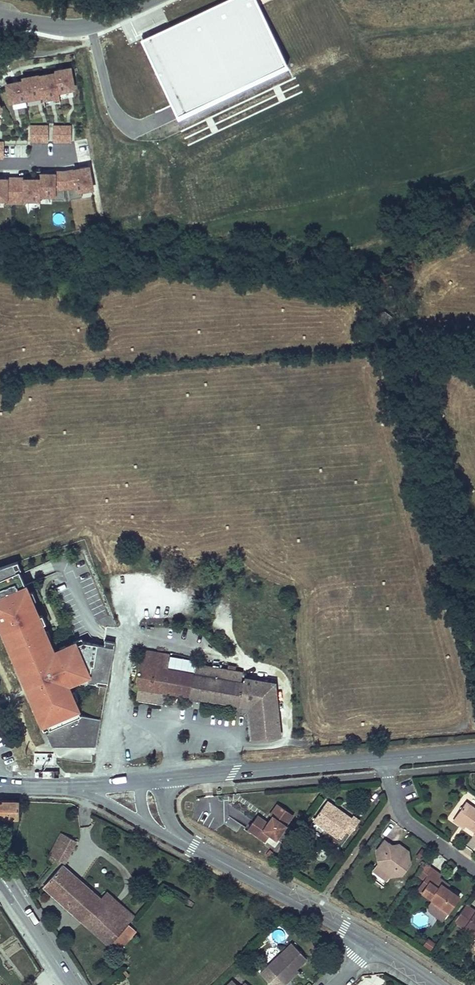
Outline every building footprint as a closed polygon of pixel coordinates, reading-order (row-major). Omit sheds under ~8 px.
[(142,39),(177,116),(285,67),(254,0),(228,0),(142,39)] [(53,62),(38,69),(39,71),(47,89),(62,83),(53,62)] [(39,71),(25,78),(34,97),(34,99),(43,95),(44,97),(49,94),(47,89),(39,71)] [(131,77),(136,89),(142,87),(137,75),(131,77)] [(0,90),(0,103),(4,111),(34,97),(25,78),(0,90)] [(51,127),(33,126),(33,141),(51,141),(51,127)] [(74,127),(56,127),(56,141),(74,141),(74,127)] [(62,175),(54,176),(57,194),(65,192),(66,198),(81,195),(76,171),(61,174),(62,175)] [(45,176),(46,177),(45,193),(57,194),(54,176),(45,176)] [(46,177),(31,177),(31,182),(31,202),(45,202),(45,193),(46,177)] [(0,182),(0,199),(16,200),(16,182),(17,181),(0,182)] [(16,182),(16,200),(16,205),(31,206),(31,202),(31,182),(16,182)] [(17,566),(0,572),(0,623),(54,748),(98,748),(103,720),(84,720),(71,690),(82,686),(84,689),(98,689),(98,684),(109,684),(115,648),(105,648),(105,643),(84,643),(77,646),(75,643),(67,648),(68,651),(56,657),(17,566)] [(164,653),(140,649),(134,687),(238,704),(243,675),(244,669),(199,662),(197,674),(162,668),(164,653)] [(274,681),(243,675),(238,704),(247,705),(253,738),(280,736),(274,681)] [(463,798),(451,816),(461,823),(471,830),(469,833),(474,837),(474,807),(463,798)] [(0,799),(0,819),(17,822),(21,801),(0,799)] [(344,816),(319,800),(307,818),(333,836),(337,829),(344,833),(354,818),(346,813),(344,816)] [(267,817),(274,807),(271,804),(263,814),(267,817)] [(263,833),(271,838),(287,816),(274,807),(267,817),(263,823),(259,820),(254,826),(247,821),(242,828),(258,840),(263,833)] [(251,815),(247,821),(254,826),(259,820),(251,815)] [(461,823),(451,816),(448,819),(459,826),(461,823)] [(63,832),(56,845),(59,847),(66,834),(63,832)] [(56,845),(50,854),(64,863),(77,840),(71,836),(66,834),(59,847),(56,845)] [(392,844),(381,837),(372,850),(373,861),(377,864),(378,870),(385,875),(398,872),(405,861),(404,848),(394,841),(392,844)] [(375,874),(378,870),(377,864),(373,861),(367,869),(375,874)] [(63,863),(44,886),(118,949),(142,920),(112,895),(107,901),(63,863)] [(425,868),(418,864),(411,874),(418,879),(425,868)] [(418,879),(413,886),(431,898),(436,901),(434,904),(442,909),(454,893),(442,885),(437,882),(439,878),(425,868),(418,879)] [(436,901),(431,898),(426,906),(439,915),(442,909),(434,904),(436,901)] [(460,924),(474,934),(474,935),(474,911),(471,908),(460,924)] [(426,938),(422,946),(432,950),(435,942),(426,938)] [(266,968),(282,984),(283,984),(291,978),(288,975),(295,969),(305,959),(291,944),(266,968)] [(291,978),(297,972),(295,969),(288,975),(291,978)]
